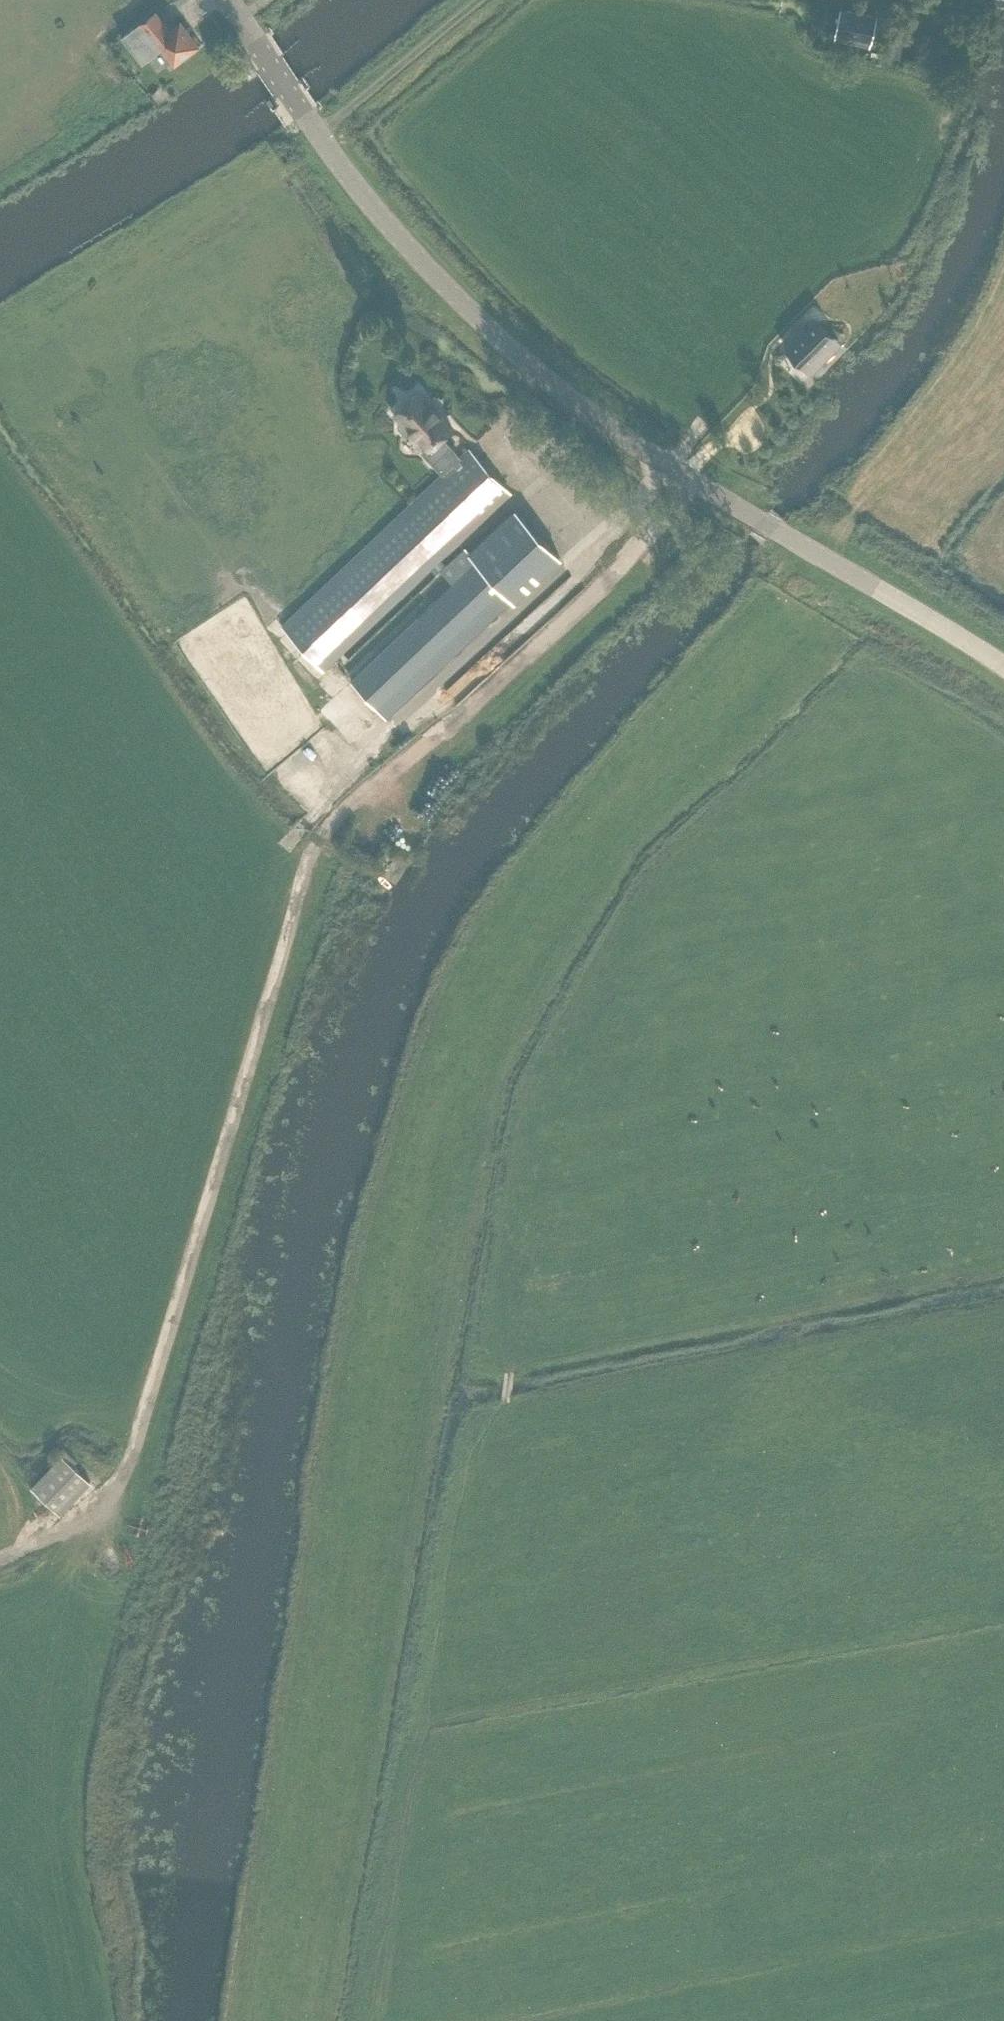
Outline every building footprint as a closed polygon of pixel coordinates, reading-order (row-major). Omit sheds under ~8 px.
[(175,62),(197,45),(180,23),(170,30),(155,10),(122,36),(142,63),(163,47),(175,62)] [(876,17),(841,10),(834,40),(870,47),(876,17)] [(257,71),(250,60),(242,66),(249,76),(257,71)] [(834,337),(817,320),(807,330),(803,326),(784,345),(805,366),(834,337)] [(410,435),(413,432),(427,447),(422,452),(443,473),(282,626),(324,670),(337,658),(342,663),(339,667),(380,711),(506,591),(516,601),(561,558),(515,510),(470,552),(465,547),(446,566),(440,560),(511,493),(469,449),(458,459),(439,439),(452,427),(418,391),(395,413),(401,420),(398,422),(398,427),(406,434),(410,435)] [(30,1488),(54,1510),(84,1476),(61,1455),(30,1488)]
